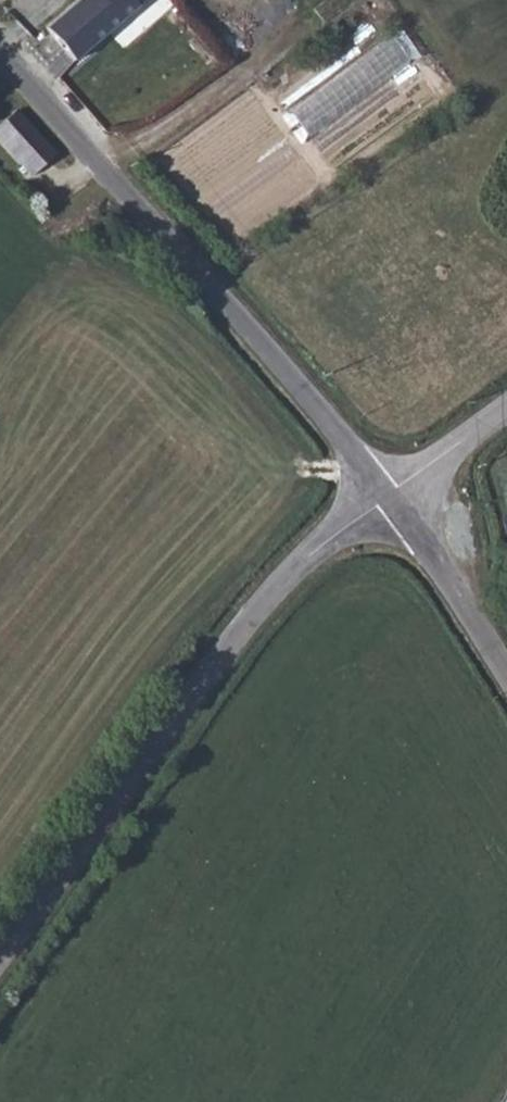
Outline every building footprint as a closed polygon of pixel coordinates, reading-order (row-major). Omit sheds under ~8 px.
[(74,20),(99,0),(59,0),(74,20)] [(241,32),(215,0),(139,0),(195,70),(241,32)] [(290,108),(312,136),(412,61),(391,33),(290,108)] [(13,112),(0,125),(0,142),(33,177),(55,155),(13,112)]
